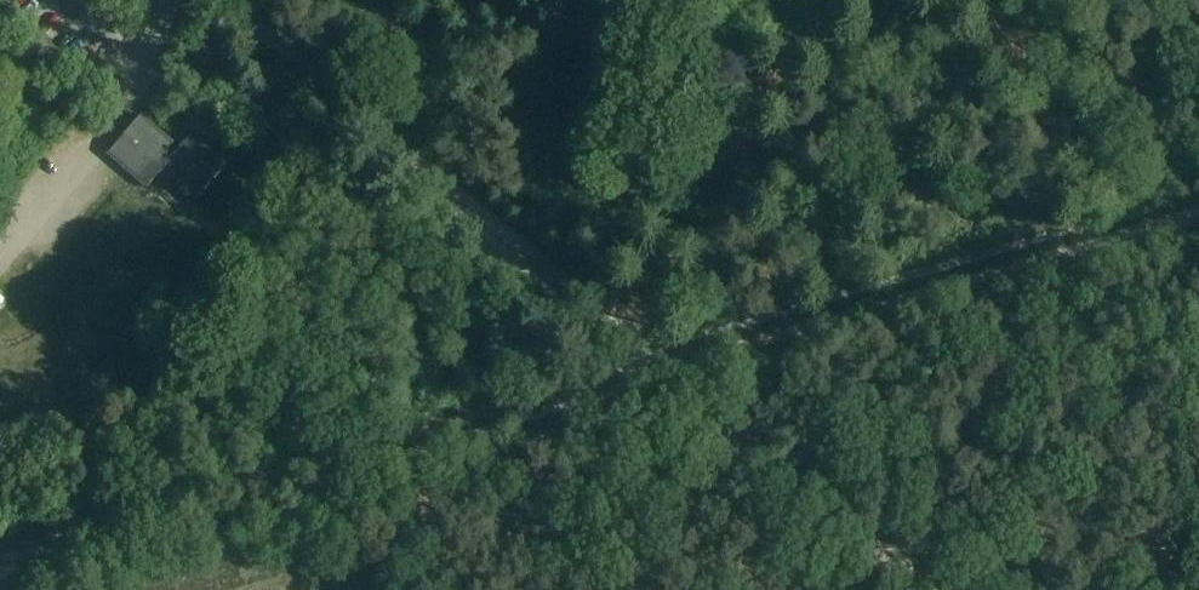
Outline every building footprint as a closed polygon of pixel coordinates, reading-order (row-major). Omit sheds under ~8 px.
[(192,204),(229,162),(194,132),(179,149),(140,116),(107,155),(146,189),(158,175),(192,204)]
